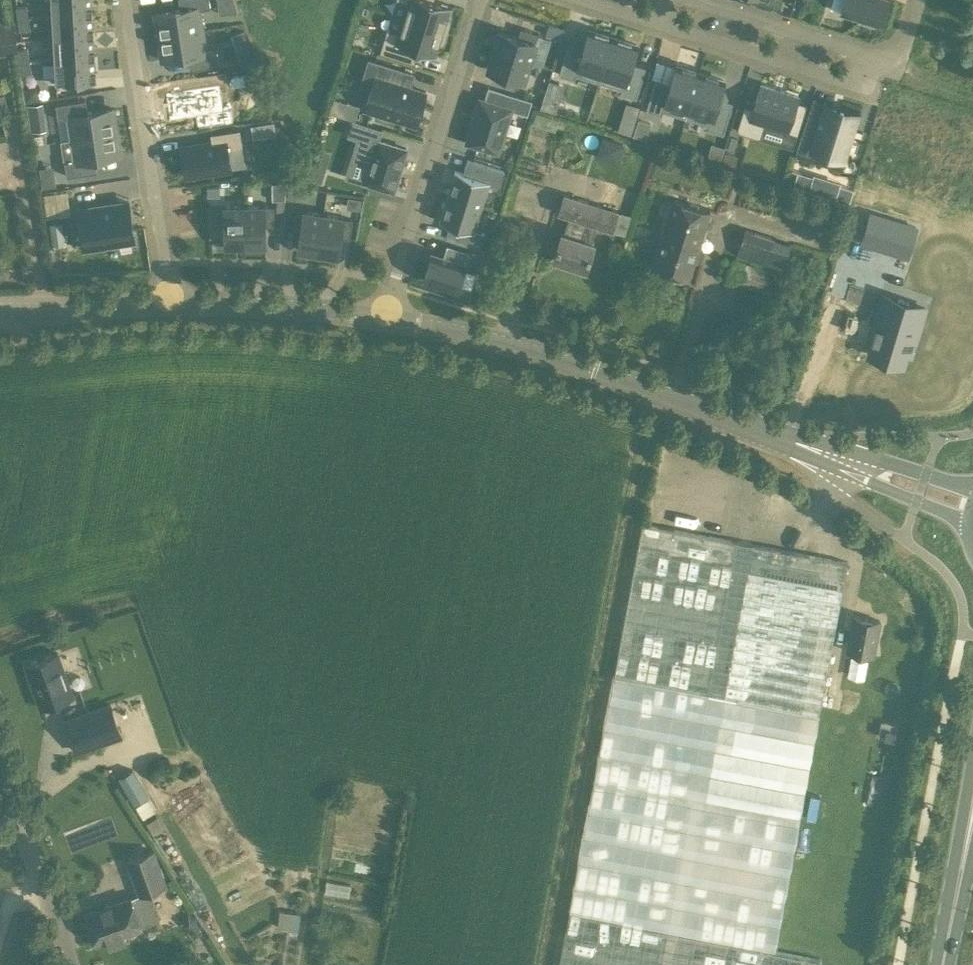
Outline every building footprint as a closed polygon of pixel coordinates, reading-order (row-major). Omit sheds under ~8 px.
[(92,13),(91,0),(51,0),(52,15),(92,13)] [(202,29),(199,8),(210,6),(209,0),(178,0),(180,8),(154,12),(158,36),(202,29)] [(447,30),(450,18),(446,17),(450,4),(437,0),(403,0),(408,2),(403,17),(447,30)] [(887,0),(844,0),(841,10),(861,16),(859,20),(874,25),(876,21),(880,22),(887,0)] [(8,18),(8,3),(0,3),(0,18),(8,18)] [(16,6),(18,18),(28,16),(26,4),(16,6)] [(53,37),(93,34),(92,13),(52,15),(53,37)] [(30,28),(28,16),(18,18),(20,30),(30,28)] [(447,30),(403,17),(399,32),(387,28),(379,51),(405,59),(409,46),(435,54),(439,41),(443,43),(447,30)] [(16,49),(12,22),(0,24),(0,51),(16,49)] [(548,24),(545,34),(561,39),(564,29),(548,24)] [(493,49),(529,60),(538,32),(520,26),(518,35),(499,29),(493,49)] [(202,29),(158,36),(162,59),(187,55),(189,68),(219,63),(216,48),(205,50),(202,29)] [(598,81),(612,36),(588,29),(581,50),(567,46),(558,73),(574,78),(575,74),(598,81)] [(54,58),(95,56),(93,34),(53,37),(54,58)] [(612,36),(598,81),(621,88),(620,92),(635,97),(644,70),(629,65),(636,44),(612,36)] [(17,49),(19,61),(29,59),(27,47),(17,49)] [(251,49),(238,53),(242,65),(255,61),(251,49)] [(529,60),(493,49),(487,68),(506,74),(503,82),(518,86),(520,78),(523,79),(529,60)] [(96,78),(95,56),(54,58),(56,81),(96,78)] [(394,117),(415,124),(425,90),(408,85),(406,81),(404,81),(407,71),(413,73),(413,72),(368,58),(360,84),(370,87),(364,108),(376,111),(375,117),(392,122),(394,117)] [(31,72),(29,59),(19,61),(21,73),(31,72)] [(686,116),(699,72),(675,64),(669,86),(654,81),(646,109),(661,114),(663,109),(686,116)] [(274,78),(275,67),(264,66),(263,76),(274,78)] [(724,79),(699,72),(686,116),(708,123),(707,128),(723,133),(731,105),(717,101),(724,79)] [(560,108),(565,82),(549,79),(545,106),(560,108)] [(231,109),(223,110),(219,84),(165,92),(169,120),(196,116),(198,130),(233,124),(231,109)] [(764,123),(797,133),(806,102),(797,100),(798,96),(760,84),(753,106),(744,104),(736,129),(760,137),(764,123)] [(527,114),(532,99),(505,91),(501,104),(480,97),(467,140),(497,150),(511,108),(527,114)] [(72,137),(116,131),(112,107),(87,111),(85,98),(55,103),(58,118),(69,116),(72,137)] [(333,98),(330,110),(337,113),(341,100),(333,98)] [(626,101),(626,134),(652,134),(652,119),(641,119),(641,101),(626,101)] [(820,114),(808,110),(799,142),(839,155),(845,135),(851,137),(858,112),(824,102),(820,114)] [(40,104),(28,105),(29,118),(42,116),(40,104)] [(351,159),(368,164),(363,180),(393,189),(406,148),(378,139),(381,129),(353,120),(348,134),(357,137),(351,159)] [(273,122),(257,124),(258,135),(274,133),(273,122)] [(212,141),(181,145),(185,175),(230,168),(227,147),(242,144),(239,128),(210,132),(212,141)] [(116,131),(72,137),(75,158),(64,160),(66,175),(96,171),(94,158),(119,154),(116,131)] [(599,154),(621,160),(626,141),(605,134),(599,154)] [(725,151),(722,161),(734,165),(737,155),(725,151)] [(455,171),(448,195),(481,205),(488,182),(499,185),(503,170),(467,158),(463,172),(454,169),(454,170),(455,171)] [(315,168),(311,179),(322,182),(326,171),(315,168)] [(814,173),(813,175),(799,171),(794,184),(849,201),(853,188),(838,183),(839,181),(814,173)] [(41,178),(43,187),(56,185),(54,176),(41,178)] [(286,185),(286,182),(272,181),(272,199),(285,199),(286,185)] [(207,186),(207,195),(220,194),(219,185),(207,186)] [(286,200),(295,201),(297,189),(288,188),(286,200)] [(585,268),(587,263),(598,225),(625,233),(631,213),(562,192),(557,213),(568,216),(563,232),(561,232),(553,258),(585,268)] [(481,205),(448,195),(440,219),(439,219),(439,220),(449,223),(445,236),(479,247),(484,232),(474,229),(481,205)] [(346,208),(358,210),(360,200),(348,198),(346,208)] [(709,211),(672,199),(651,267),(688,278),(709,211)] [(244,206),(245,244),(265,244),(265,224),(274,224),(274,205),(244,206)] [(79,213),(80,221),(79,221),(82,243),(83,243),(84,251),(134,243),(133,236),(134,236),(130,213),(128,206),(79,213)] [(245,244),(244,206),(224,206),(224,210),(216,210),(216,225),(224,225),(224,244),(245,244)] [(317,252),(323,214),(303,210),(302,214),(294,213),(292,228),(300,229),(297,248),(317,252)] [(861,241),(907,255),(916,226),(870,212),(861,241)] [(352,218),(323,214),(317,252),(337,255),(340,235),(349,237),(352,218)] [(524,234),(527,222),(503,214),(499,226),(524,234)] [(51,223),(53,244),(64,243),(62,222),(51,223)] [(767,262),(774,238),(746,229),(737,253),(767,262)] [(431,252),(421,286),(454,296),(469,250),(447,243),(443,256),(431,252)] [(763,290),(769,270),(735,261),(729,280),(763,290)] [(882,293),(873,322),(868,339),(872,341),(869,352),(902,362),(906,351),(910,352),(924,306),(896,298),(882,293)] [(642,522),(558,964),(819,964),(820,957),(774,949),(819,709),(847,561),(642,522)] [(853,615),(847,652),(867,655),(872,656),(878,620),(853,615)] [(40,707),(73,695),(57,652),(25,663),(40,707)] [(65,720),(76,750),(121,734),(110,704),(65,720)] [(133,767),(119,776),(134,802),(149,794),(133,767)] [(125,858),(132,877),(160,866),(154,849),(125,858)] [(167,884),(160,866),(132,877),(138,894),(167,884)] [(129,897),(85,912),(96,943),(108,939),(109,942),(125,937),(123,931),(139,925),(129,897)] [(194,936),(201,932),(197,925),(197,917),(190,913),(183,917),(183,925),(190,929),(194,936)]
